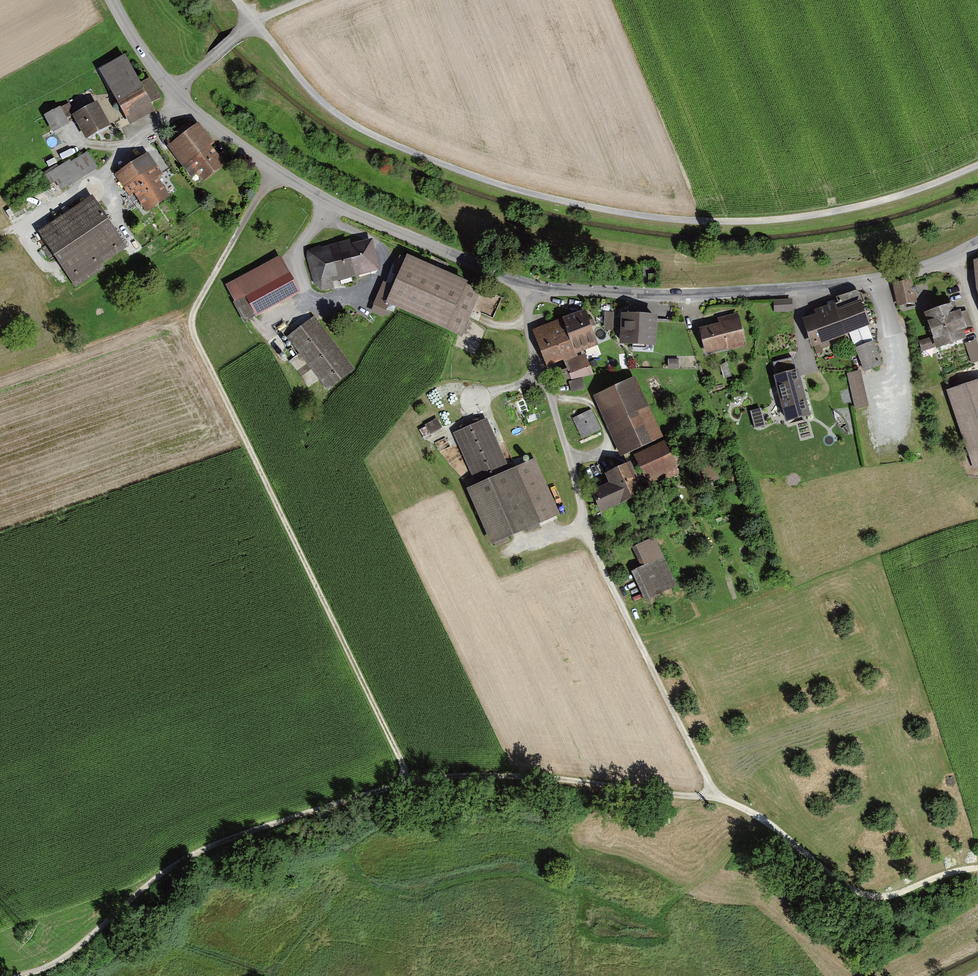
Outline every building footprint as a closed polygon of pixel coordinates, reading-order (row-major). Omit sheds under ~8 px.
[(124,58),(100,72),(130,125),(155,112),(124,58)] [(86,141),(110,127),(97,103),(85,110),(72,117),(86,141)] [(60,107),(44,116),(53,133),(69,124),(60,107)] [(187,122),(162,142),(198,187),(225,166),(210,148),(214,145),(198,124),(192,129),(187,122)] [(56,195),(98,170),(87,151),(71,161),(70,159),(44,175),(56,195)] [(133,194),(146,214),(170,198),(158,179),(163,176),(157,166),(148,152),(114,174),(129,197),(133,194)] [(76,287),(104,268),(102,264),(125,248),(92,198),(40,233),(76,287)] [(331,282),(380,271),(373,240),(351,245),(350,243),(307,252),(313,284),(322,291),(333,289),(331,282)] [(280,256),(225,286),(245,323),(300,293),(280,256)] [(468,284),(406,257),(385,303),(461,336),(480,293),(467,287),(468,284)] [(895,307),(917,303),(912,280),(891,285),(895,307)] [(377,286),(366,300),(376,307),(387,293),(377,286)] [(816,316),(803,321),(813,347),(850,333),(865,372),(882,365),(867,327),(869,326),(860,303),(863,302),(861,295),(855,292),(837,299),(839,303),(814,312),(816,316)] [(775,312),(793,312),(792,302),(775,302),(775,312)] [(937,349),(962,341),(960,335),(966,333),(962,321),(960,315),(954,317),(951,307),(926,314),(933,339),(919,343),(922,351),(936,346),(937,349)] [(590,325),(584,311),(533,331),(547,367),(563,361),(564,364),(579,358),(578,355),(599,347),(590,325)] [(604,330),(614,330),(614,313),(605,313),(604,330)] [(701,336),(706,355),(726,350),(726,351),(747,346),(739,313),(717,319),(718,325),(699,329),(701,336)] [(658,317),(621,315),(619,345),(656,347),(658,317)] [(353,369),(314,318),(288,337),(301,355),(292,361),(309,384),(319,377),(328,388),(353,369)] [(977,361),(977,342),(967,344),(971,362),(977,361)] [(571,381),(593,376),(586,356),(579,358),(564,364),(571,381)] [(774,377),(786,424),(812,417),(799,370),(796,370),(793,358),(774,364),(777,376),(774,377)] [(679,360),(668,359),(668,368),(679,368),(679,360)] [(721,366),(724,379),(731,377),(727,362),(721,366)] [(860,371),(847,374),(856,410),(869,406),(860,371)] [(663,438),(635,378),(592,397),(620,458),(663,438)] [(947,392),(974,469),(977,468),(977,381),(947,392)] [(591,410),(573,419),(582,439),(601,430),(591,410)] [(761,410),(751,412),(755,428),(765,426),(761,410)] [(466,490),(491,546),(560,515),(534,459),(510,470),(487,418),(452,434),(475,486),(466,490)] [(420,429),(425,438),(441,429),(436,420),(420,429)] [(668,440),(633,456),(649,489),(681,474),(678,467),(680,467),(668,440)] [(636,477),(630,464),(604,475),(609,485),(592,493),(601,513),(644,494),(636,477)] [(677,586),(654,538),(633,548),(642,567),(631,572),(646,602),(677,586)]
